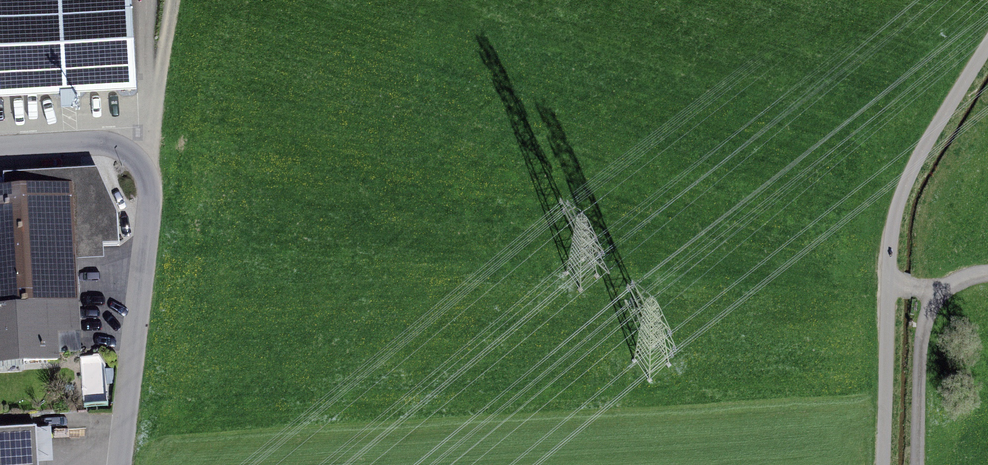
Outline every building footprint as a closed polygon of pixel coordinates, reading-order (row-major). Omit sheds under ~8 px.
[(134,76),(130,0),(0,0),(0,83),(134,76)] [(59,365),(57,337),(78,336),(71,189),(0,193),(0,368),(59,365)] [(0,431),(0,464),(38,464),(36,429),(0,431)] [(53,431),(38,431),(38,460),(52,461),(53,431)]
